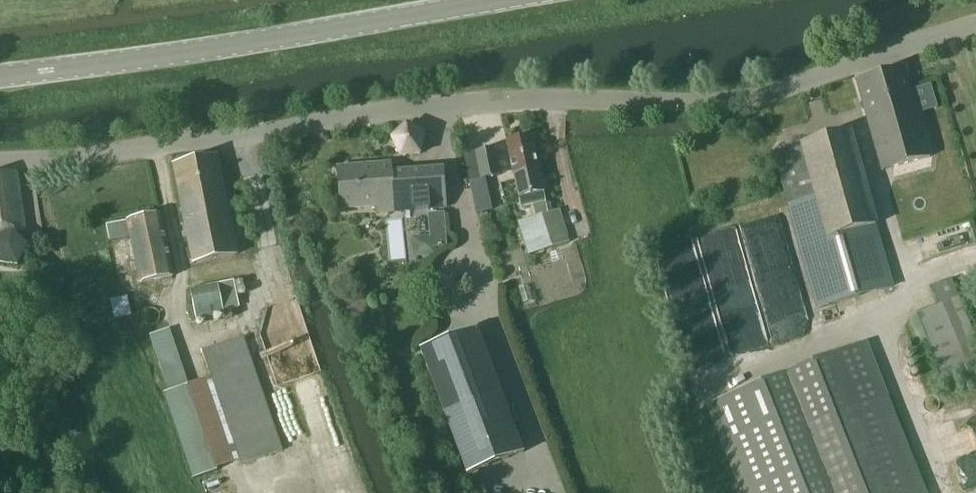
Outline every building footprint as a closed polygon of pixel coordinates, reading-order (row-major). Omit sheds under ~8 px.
[(904,68),(856,81),(881,171),(929,158),(917,114),(937,109),(930,86),(911,91),(904,68)] [(424,134),(406,125),(391,139),(392,141),(400,158),(421,155),(423,141),(424,134)] [(784,150),(773,153),(784,195),(795,192),(798,203),(787,206),(792,222),(816,309),(891,288),(874,226),(876,226),(850,132),(802,145),(784,150)] [(532,174),(539,172),(531,137),(506,142),(515,181),(523,179),(521,173),(531,171),(532,174)] [(494,149),(492,149),(464,155),(470,182),(500,176),(494,149)] [(193,264),(237,255),(217,157),(173,166),(193,264)] [(391,164),(337,168),(340,210),(377,207),(377,214),(446,208),(443,170),(392,174),(391,164)] [(523,179),(515,181),(521,208),(533,205),(536,217),(547,214),(545,202),(539,172),(532,174),(531,171),(521,173),(523,179)] [(0,175),(0,263),(17,266),(27,247),(14,234),(25,232),(16,173),(0,175)] [(470,183),(476,214),(492,211),(485,180),(470,183)] [(529,256),(568,243),(558,210),(547,214),(536,217),(518,223),(529,256)] [(160,215),(106,226),(109,241),(130,236),(140,284),(173,277),(160,215)] [(414,239),(416,256),(435,254),(434,238),(414,239)] [(909,320),(919,343),(926,340),(941,375),(974,361),(975,360),(975,341),(950,280),(931,288),(939,307),(916,316),(909,320)] [(233,281),(191,290),(196,318),(223,313),(222,310),(238,307),(233,281)] [(111,299),(114,317),(132,314),(128,296),(111,299)] [(8,324),(3,297),(0,298),(0,326),(8,324)] [(218,471),(169,329),(150,336),(169,392),(164,394),(193,480),(218,471)] [(521,454),(476,330),(419,351),(464,475),(521,454)] [(201,352),(240,466),(282,452),(243,338),(201,352)] [(740,492),(927,492),(867,342),(705,406),(740,492)]
